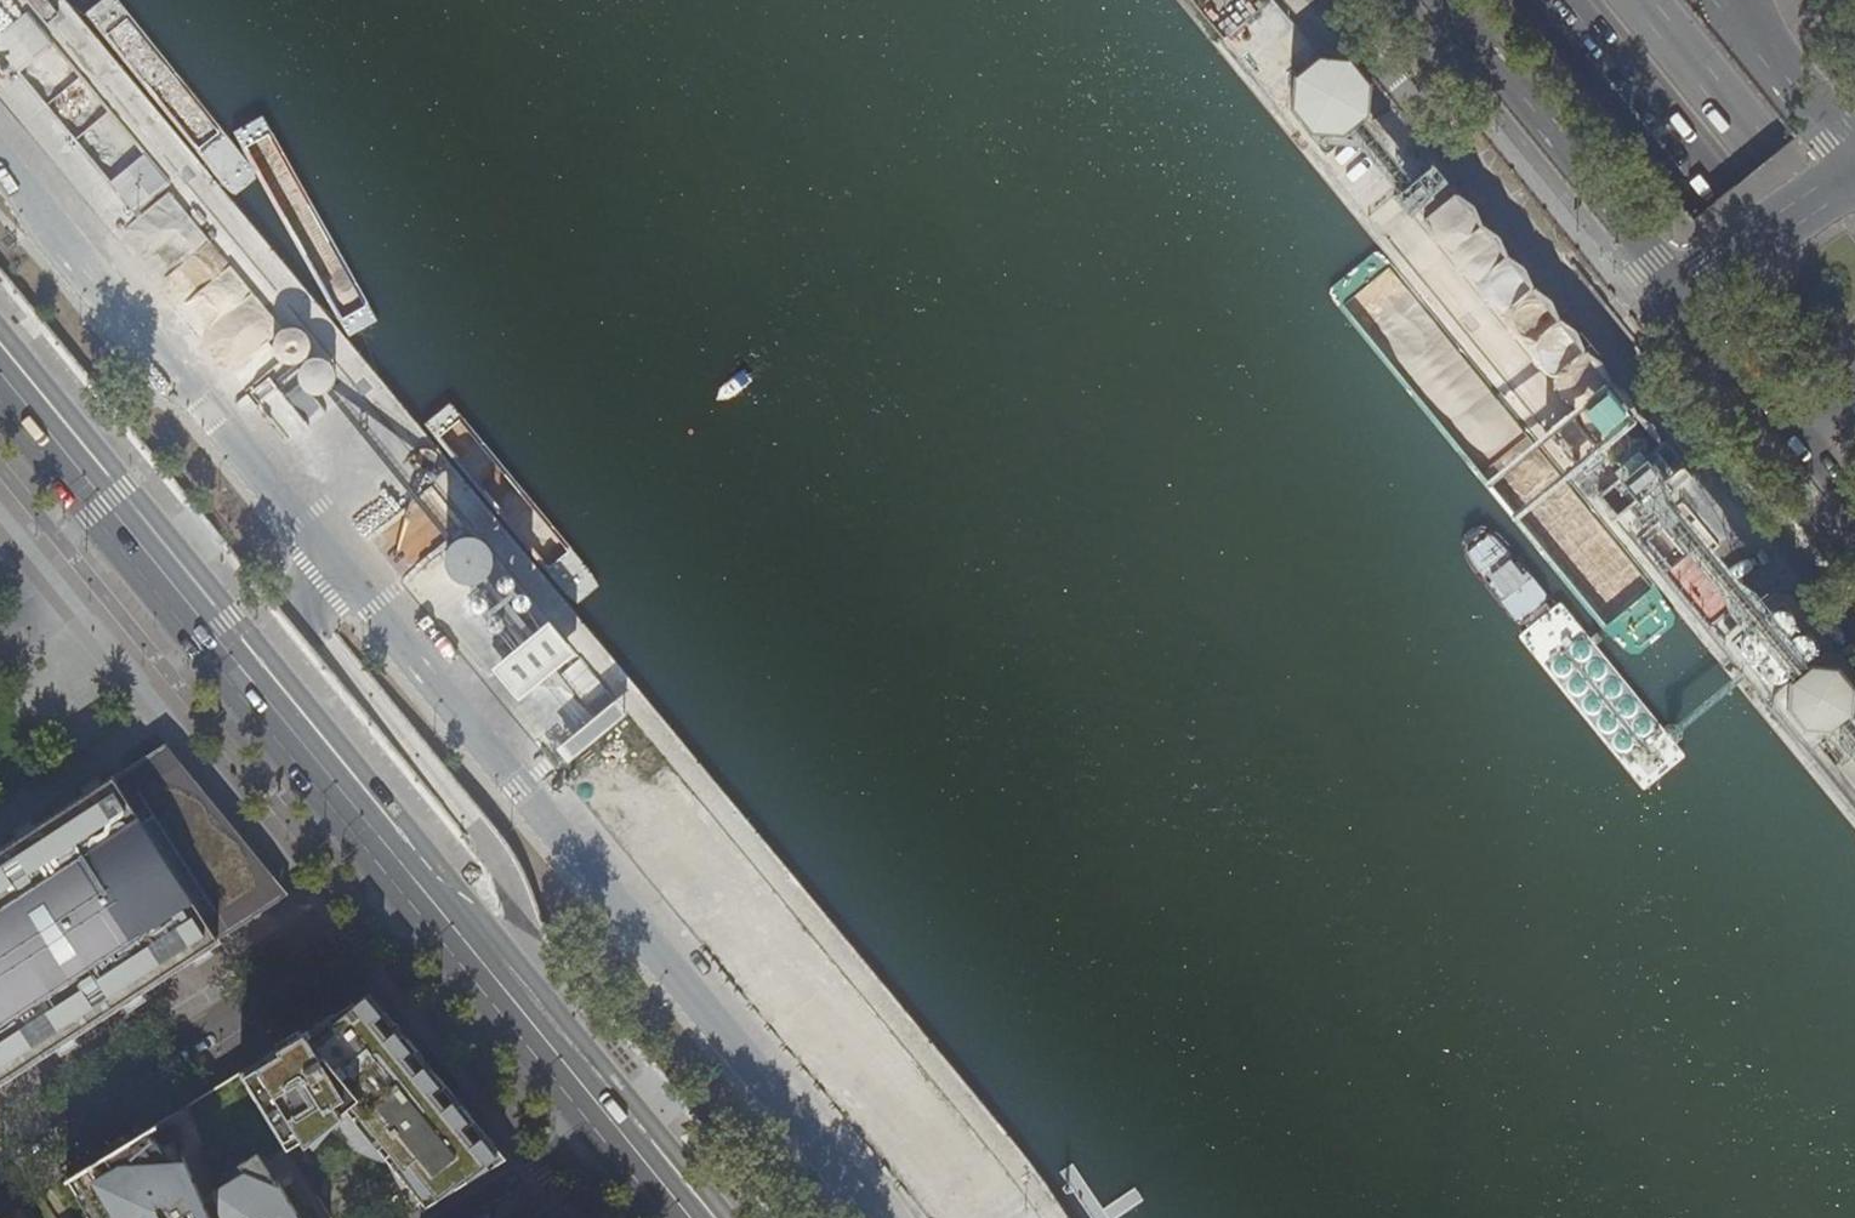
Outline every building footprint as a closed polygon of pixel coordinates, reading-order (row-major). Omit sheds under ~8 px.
[(1310,61),(1285,81),(1282,114),(1303,140),(1334,143),(1360,122),(1364,89),(1342,63),(1310,61)] [(1652,449),(1425,172),(1386,203),(1403,224),(1409,219),(1613,469),(1585,493),(1610,524),(1677,468),(1658,445),(1652,449)] [(274,370),(280,371),(288,371),(293,368),(299,362),(301,356),(302,350),(300,344),(296,338),(292,335),(286,333),(280,333),(274,334),(269,338),(265,343),(263,350),(263,356),(266,363),(269,366),(274,370)] [(300,399),(306,401),(314,400),(319,397),(325,392),(327,386),(327,379),(326,374),(322,368),(317,364),(312,362),(306,362),(300,364),(294,367),(291,373),(289,379),(289,385),(292,392),(295,396),(300,399)] [(468,600),(475,597),(485,590),(489,583),(492,577),(493,569),(492,561),(490,554),(487,548),(481,542),(474,538),(467,536),(460,535),(452,536),(444,539),(438,543),(432,549),(429,557),(427,565),(427,572),(428,579),(435,590),(440,595),(446,598),(453,601),(460,601),(468,600)] [(494,596),(499,599),(504,598),(507,595),(510,591),(509,585),(506,581),(503,579),(498,579),(494,581),(491,585),(490,590),(492,594),(494,596)] [(509,615),(514,617),(519,617),(522,614),(525,610),(524,604),(521,600),(517,598),(513,597),(509,599),(506,603),(505,608),(506,613),(509,615)] [(468,618),(473,621),(478,620),(482,617),(484,613),(483,607),(481,603),(477,601),(472,601),(468,603),(465,607),(464,612),(466,616),(468,618)] [(1842,653),(1822,651),(1784,604),(1735,643),(1774,690),(1773,710),(1854,810),(1854,669),(1842,653)] [(483,637),(488,639),(493,638),(497,635),(499,631),(498,625),(496,621),(492,619),(487,619),(483,621),(480,625),(479,630),(481,634),(483,637)] [(483,674),(510,707),(568,660),(541,627),(483,674)] [(556,749),(566,761),(617,719),(607,707),(556,749)] [(219,943),(290,898),(167,748),(115,780),(86,799),(0,854),(0,1085),(219,943)] [(249,1066),(297,1144),(327,1125),(337,1133),(351,1144),(373,1157),(382,1150),(426,1205),(488,1167),(504,1157),(479,1127),(429,1066),(386,1014),(368,992),(351,1003),(306,1030),(255,1061),(249,1066)] [(67,1180),(90,1217),(208,1217),(178,1169),(192,1161),(222,1217),(300,1217),(276,1180),(274,1181),(265,1165),(297,1144),(249,1066),(204,1094),(82,1171),(67,1180)] [(542,1208),(531,1215),(526,1217),(550,1217),(542,1208)]
